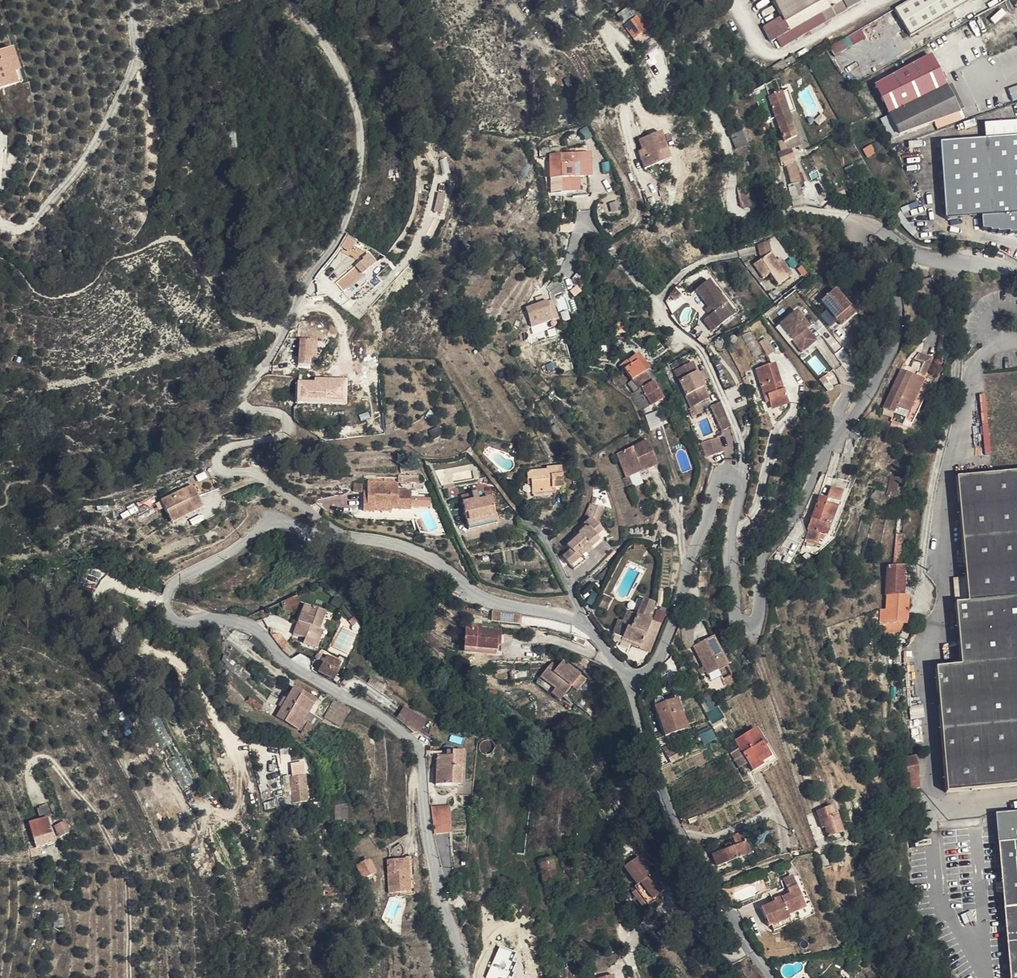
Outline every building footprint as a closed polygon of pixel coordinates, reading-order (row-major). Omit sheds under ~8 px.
[(782,17),(764,27),(772,41),(778,38),(783,47),(863,0),(773,0),(782,17)] [(895,10),(911,36),(973,0),(911,0),(895,10)] [(625,26),(634,37),(644,30),(636,18),(625,26)] [(867,39),(861,29),(844,39),(850,49),(867,39)] [(634,37),(647,55),(656,47),(644,30),(634,37)] [(827,42),(830,48),(841,41),(838,36),(827,42)] [(5,49),(0,51),(0,89),(17,84),(5,49)] [(790,67),(797,63),(793,56),(785,60),(790,67)] [(874,87),(888,116),(947,89),(931,56),(874,87)] [(781,73),(790,67),(785,60),(776,66),(777,66),(781,73)] [(773,77),(781,73),(777,66),(769,71),(773,77)] [(1013,101),(1016,99),(1016,85),(1009,89),(1013,101)] [(768,97),(765,86),(754,92),(759,102),(768,121),(788,113),(787,110),(781,94),(780,92),(768,97)] [(899,137),(936,123),(959,113),(947,89),(888,116),(899,137)] [(786,92),(781,94),(787,110),(792,108),(786,92)] [(797,137),(805,134),(795,110),(788,113),(797,137)] [(797,137),(788,113),(768,121),(771,128),(778,125),(785,142),(788,141),(797,137)] [(959,113),(936,123),(938,129),(962,120),(959,113)] [(742,132),(731,136),(737,149),(747,145),(742,132)] [(645,169),(670,159),(661,133),(639,140),(642,150),(645,157),(641,159),(645,169)] [(801,149),(809,145),(805,134),(797,137),(799,143),(801,149)] [(790,146),(799,143),(797,137),(788,141),(790,146)] [(985,142),(989,218),(1000,219),(1001,232),(1007,232),(1007,234),(1016,234),(1016,139),(985,142)] [(989,218),(985,142),(938,145),(945,222),(989,218)] [(791,148),(779,152),(782,163),(794,158),(791,148)] [(591,177),(590,153),(550,155),(550,157),(552,192),(573,191),(574,195),(584,195),(589,194),(588,177),(591,177)] [(791,185),(799,182),(801,182),(795,163),(786,166),(791,185)] [(795,205),(805,202),(799,182),(791,185),(789,185),(795,205)] [(744,205),(752,204),(749,188),(749,186),(739,188),(743,204),(744,205)] [(561,229),(573,229),(573,221),(562,221),(561,229)] [(663,238),(662,240),(665,243),(666,244),(668,244),(669,243),(670,242),(671,241),(672,239),(671,238),(671,237),(671,236),(669,235),(667,234),(666,235),(665,235),(663,236),(663,238)] [(770,254),(768,244),(758,246),(761,256),(770,254)] [(375,260),(368,251),(361,256),(368,265),(375,260)] [(788,279),(776,262),(770,254),(755,265),(764,278),(771,274),(779,285),(788,279)] [(555,265),(560,267),(564,258),(555,255),(555,265)] [(780,259),(776,262),(788,279),(792,276),(780,259)] [(749,261),(744,264),(759,284),(763,281),(749,261)] [(584,278),(578,272),(572,278),(578,285),(584,278)] [(559,284),(555,278),(548,285),(551,295),(562,291),(559,284)] [(578,285),(572,278),(564,280),(569,295),(584,290),(578,285)] [(710,316),(707,318),(716,329),(735,315),(709,281),(697,291),(709,307),(714,314),(710,316)] [(683,290),(678,294),(682,299),(687,295),(683,290)] [(553,320),(557,319),(552,300),(547,302),(553,320)] [(532,327),(553,320),(547,302),(526,309),(532,327)] [(819,313),(837,333),(842,328),(840,324),(846,318),(832,302),(819,313)] [(706,310),(710,316),(714,314),(709,307),(706,310)] [(746,323),(751,320),(744,310),(739,315),(740,317),(746,323)] [(731,330),(746,323),(740,317),(728,324),(731,330)] [(716,329),(707,318),(704,321),(713,332),(716,329)] [(842,328),(837,333),(840,336),(852,325),(846,318),(840,324),(842,328)] [(628,319),(617,319),(618,327),(618,328),(628,328),(628,319)] [(793,352),(809,339),(795,321),(778,334),(793,352)] [(842,362),(823,338),(816,343),(835,366),(842,362)] [(301,353),(313,365),(313,342),(302,341),(301,353)] [(623,352),(623,344),(617,344),(603,343),(603,350),(623,352)] [(307,367),(296,355),(296,366),(307,367)] [(641,358),(624,370),(631,380),(644,371),(648,368),(641,358)] [(681,361),(673,365),(676,372),(684,368),(681,361)] [(903,375),(910,380),(918,385),(928,369),(917,362),(913,362),(910,364),(903,375)] [(690,381),(682,385),(691,407),(702,402),(709,399),(693,363),(684,368),(690,381)] [(654,377),(648,368),(644,371),(649,380),(654,377)] [(684,368),(676,372),(682,385),(690,381),(684,368)] [(767,407),(769,414),(785,409),(782,397),(780,398),(771,369),(752,375),(764,409),(767,407)] [(644,371),(631,380),(637,391),(651,383),(649,380),(644,371)] [(899,381),(908,386),(910,380),(903,375),(899,381)] [(915,391),(908,386),(899,381),(893,377),(872,413),(886,422),(893,427),(915,391)] [(298,404),(347,403),(347,379),(298,379),(298,404)] [(626,384),(632,394),(637,391),(631,380),(626,384)] [(921,403),(931,382),(926,380),(916,401),(921,403)] [(632,394),(630,395),(637,409),(639,409),(642,407),(643,410),(661,400),(651,383),(637,391),(632,394)] [(991,453),(987,392),(980,393),(985,454),(991,453)] [(702,402),(691,407),(689,408),(693,418),(705,412),(702,402)] [(550,429),(551,430),(555,436),(560,432),(555,426),(550,429)] [(560,434),(556,437),(560,444),(565,441),(560,434)] [(719,437),(703,441),(706,456),(721,453),(719,437)] [(618,458),(627,481),(628,480),(638,476),(640,482),(649,477),(647,472),(654,469),(645,446),(618,458)] [(530,483),(531,494),(563,492),(560,464),(546,465),(545,468),(527,470),(528,483),(530,483)] [(899,494),(902,478),(892,477),(889,492),(899,494)] [(956,482),(967,607),(955,608),(960,671),(935,673),(946,797),(1016,790),(1016,477),(956,482)] [(628,480),(627,481),(624,482),(629,494),(633,492),(628,480)] [(192,483),(160,497),(168,518),(201,503),(192,483)] [(877,499),(887,501),(890,485),(880,483),(877,499)] [(403,496),(403,489),(395,488),(382,486),(373,484),(371,503),(367,502),(365,515),(377,517),(378,509),(397,512),(397,515),(414,518),(417,499),(403,496)] [(367,485),(355,485),(355,493),(367,493),(367,485)] [(586,488),(584,500),(591,502),(594,490),(586,488)] [(826,493),(822,505),(834,510),(838,498),(826,493)] [(138,515),(156,507),(154,501),(136,509),(138,515)] [(821,509),(822,505),(816,503),(798,547),(808,551),(813,539),(822,543),(833,514),(821,509)] [(472,514),(475,532),(506,528),(503,513),(491,515),(489,504),(483,505),(484,513),(472,514)] [(471,507),(472,514),(484,513),(483,505),(471,507)] [(834,510),(822,505),(821,509),(833,514),(834,510)] [(591,518),(598,526),(603,512),(592,506),(587,516),(590,519),(591,518)] [(396,520),(397,515),(397,512),(378,509),(377,517),(396,520)] [(603,531),(598,526),(591,518),(590,519),(585,525),(587,527),(580,533),(581,534),(569,546),(573,551),(565,558),(576,570),(587,561),(582,556),(600,541),(597,538),(603,531)] [(506,528),(475,532),(475,536),(507,532),(506,528)] [(905,534),(896,533),(894,561),(903,562),(905,534)] [(885,610),(880,609),(879,623),(886,625),(885,631),(899,633),(902,630),(902,627),(908,627),(909,598),(905,598),(904,568),(887,566),(885,596),(885,610)] [(607,574),(609,571),(608,569),(599,576),(602,580),(607,575),(607,574)] [(597,605),(603,608),(608,598),(604,596),(597,605)] [(299,607),(295,597),(281,602),(286,613),(299,607)] [(616,653),(626,657),(629,645),(639,648),(648,622),(644,621),(650,605),(640,601),(634,617),(624,613),(621,624),(616,622),(608,645),(615,648),(616,653)] [(299,607),(288,637),(298,641),(297,645),(309,650),(323,616),(299,607)] [(652,621),(659,624),(664,611),(658,608),(657,612),(655,611),(652,621)] [(518,627),(519,618),(490,613),(489,623),(518,627)] [(497,644),(498,635),(478,632),(468,630),(463,630),(461,649),(492,654),(494,644),(497,644)] [(289,644),(281,636),(273,636),(285,648),(289,644)] [(711,643),(701,643),(697,645),(706,665),(708,669),(710,673),(714,671),(720,668),(729,664),(719,642),(711,643)] [(240,646),(233,652),(246,668),(253,661),(240,646)] [(246,668),(233,652),(229,649),(229,659),(249,682),(255,677),(246,668)] [(322,668),(320,667),(316,674),(332,683),(337,676),(334,675),(339,667),(326,660),(323,664),(322,668)] [(543,674),(542,666),(534,666),(535,675),(543,674)] [(729,686),(720,668),(714,671),(722,689),(729,686)] [(512,678),(510,669),(500,671),(501,679),(512,678)] [(552,687),(560,678),(550,672),(543,681),(552,687)] [(232,673),(228,674),(233,684),(237,682),(232,673)] [(283,701),(279,710),(275,718),(297,729),(309,705),(296,697),(298,693),(289,689),(283,701)] [(296,697),(309,705),(311,701),(298,693),(296,697)] [(659,699),(659,703),(672,698),(671,695),(659,699)] [(650,701),(652,706),(659,703),(659,699),(657,698),(655,696),(653,696),(652,697),(650,699),(650,701)] [(343,704),(332,698),(324,714),(336,720),(343,704)] [(659,703),(652,706),(651,706),(661,735),(684,727),(674,701),(673,698),(672,698),(659,703)] [(275,708),(279,710),(283,701),(279,699),(275,708)] [(258,713),(260,710),(248,701),(246,704),(258,713)] [(720,705),(707,712),(714,724),(726,717),(720,705)] [(923,705),(909,706),(911,719),(925,717),(923,705)] [(396,722),(409,732),(416,731),(418,731),(419,733),(424,725),(403,711),(396,722)] [(756,729),(737,739),(753,770),(764,765),(763,762),(771,757),(763,743),(764,743),(756,729)] [(753,770),(737,739),(735,740),(740,748),(747,763),(752,771),(753,770)] [(288,745),(280,746),(281,756),(289,755),(288,745)] [(747,763),(740,748),(732,752),(739,768),(747,763)] [(680,758),(676,751),(667,756),(672,763),(680,758)] [(918,768),(917,757),(917,754),(897,756),(900,791),(922,789),(918,768)] [(457,800),(472,801),(473,786),(458,786),(458,772),(462,773),(462,756),(450,755),(450,761),(444,761),(435,760),(434,788),(457,790),(457,800)] [(291,775),(306,773),(305,766),(290,767),(291,775)] [(309,802),(306,777),(291,778),(294,803),(309,802)] [(825,817),(827,825),(830,844),(844,839),(838,812),(835,813),(833,805),(817,809),(820,818),(825,817)] [(336,821),(345,821),(345,807),(336,806),(336,821)] [(451,831),(448,806),(429,809),(433,833),(451,831)] [(997,847),(1016,845),(1016,816),(995,818),(997,847)] [(39,851),(57,851),(57,838),(45,838),(45,824),(37,825),(39,851)] [(57,838),(57,830),(57,824),(45,824),(45,838),(57,838)] [(78,833),(65,835),(67,848),(80,847),(78,833)] [(622,853),(634,872),(644,888),(654,882),(660,879),(654,870),(649,862),(648,863),(636,844),(622,853)] [(997,847),(1010,977),(1016,977),(1016,845),(997,847)] [(745,864),(739,847),(725,852),(719,854),(718,855),(705,860),(709,872),(706,873),(708,878),(745,864)] [(29,851),(29,863),(39,862),(39,851),(29,851)] [(652,860),(649,862),(654,870),(657,867),(652,860)] [(402,895),(403,864),(382,863),(381,894),(402,895)] [(366,864),(358,869),(363,879),(371,874),(366,864)] [(557,884),(552,864),(541,867),(546,887),(557,884)] [(358,869),(356,870),(362,886),(374,880),(371,874),(363,879),(358,869)] [(644,888),(634,872),(630,874),(641,891),(644,888)] [(768,929),(786,921),(784,919),(801,911),(787,880),(776,885),(779,892),(766,899),(769,906),(756,912),(765,931),(768,929)] [(644,888),(641,891),(643,895),(657,887),(654,882),(644,888)] [(335,898),(335,889),(323,890),(323,899),(335,898)] [(788,927),(786,921),(768,929),(771,936),(788,927)]
